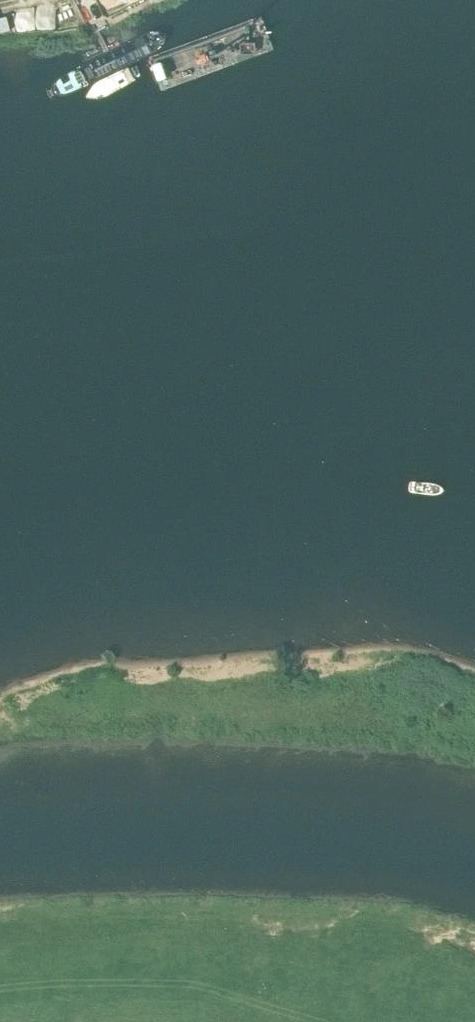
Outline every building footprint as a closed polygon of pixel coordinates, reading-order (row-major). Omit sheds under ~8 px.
[(0,69),(0,100),(11,131),(170,67),(145,18),(0,69)]
